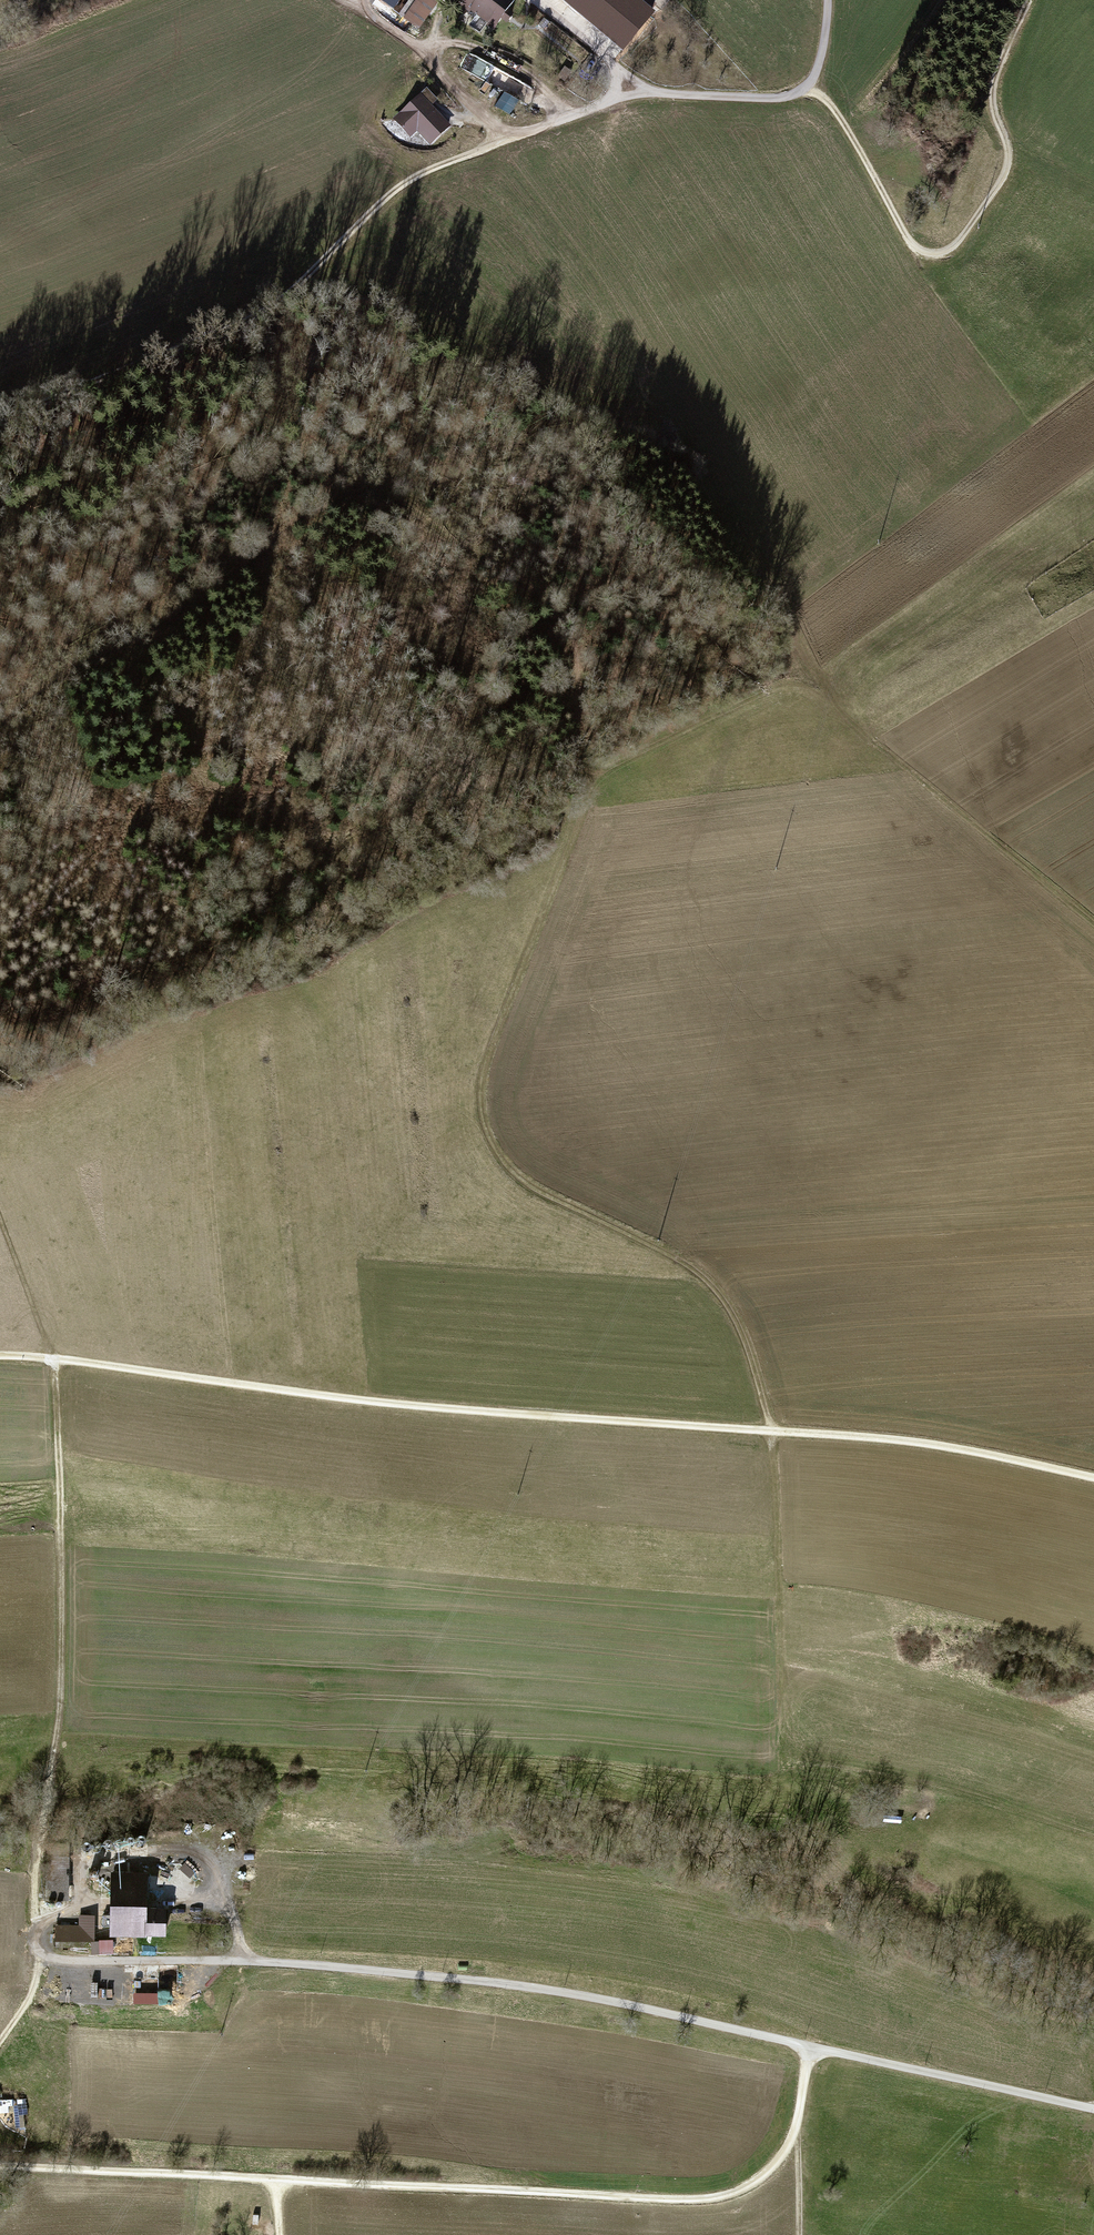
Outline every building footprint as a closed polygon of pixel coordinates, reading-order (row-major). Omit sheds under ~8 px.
[(397,10),(404,0),(383,0),(397,10)] [(408,18),(422,28),(442,0),(421,0),(408,18)] [(499,30),(520,0),(457,0),(499,30)] [(597,11),(583,27),(619,58),(633,41),(597,11)] [(510,117),(520,102),(505,93),(496,108),(510,117)] [(452,129),(421,94),(394,119),(411,138),(418,132),(432,147),(452,129)] [(51,1903),(70,1902),(68,1861),(49,1862),(51,1903)] [(152,1873),(113,1872),(112,1936),(169,1937),(169,1908),(152,1907),(152,1873)] [(95,1917),(57,1916),(57,1940),(95,1941),(95,1917)] [(115,1942),(101,1942),(100,1954),(114,1955),(115,1942)] [(135,1994),(134,2006),(159,2007),(160,1995),(135,1994)] [(181,2009),(181,1994),(161,1994),(161,2009),(181,2009)]
